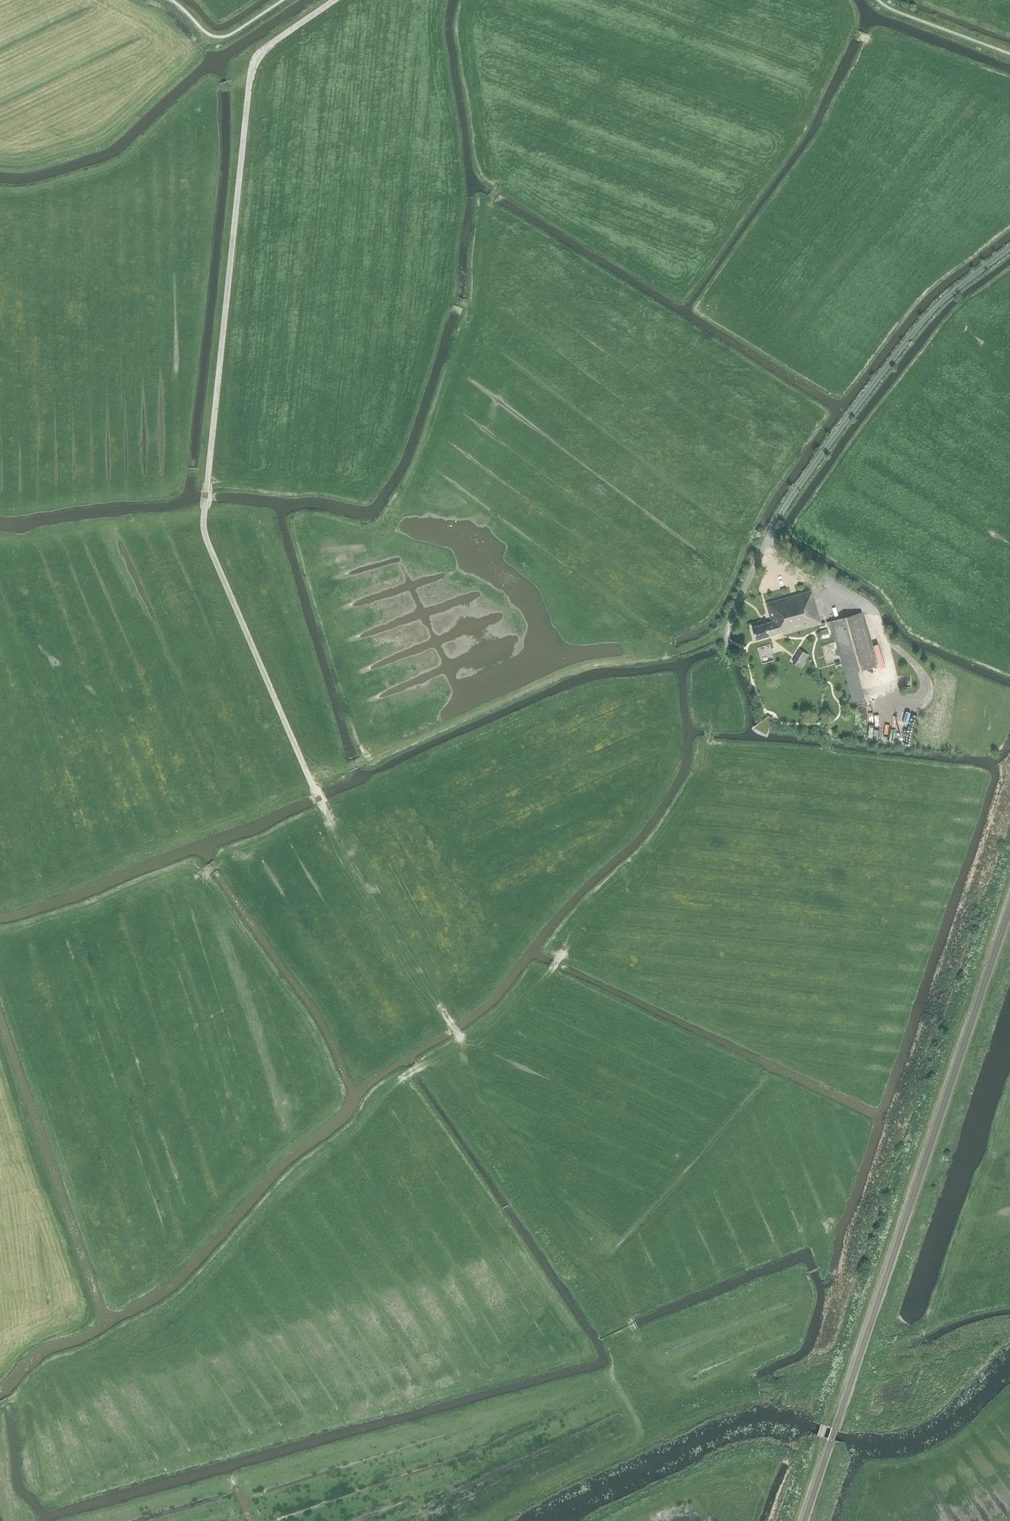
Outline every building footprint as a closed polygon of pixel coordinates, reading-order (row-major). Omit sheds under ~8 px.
[(768,623),(753,627),(756,640),(772,635),(783,632),(783,635),(821,624),(812,590),(766,603),(772,622),(768,623)] [(877,665),(862,612),(830,621),(845,674),(877,665)] [(793,662),(801,668),(809,655),(800,650),(793,662)]
